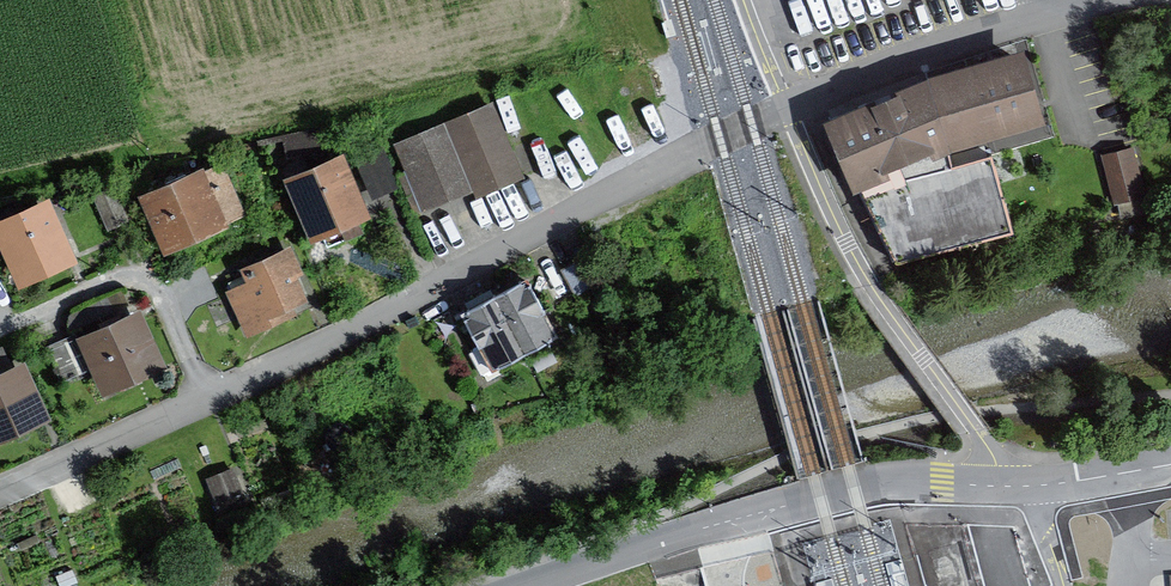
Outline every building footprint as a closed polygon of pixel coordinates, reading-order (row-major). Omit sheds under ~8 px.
[(1041,133),(1022,54),(927,83),(821,126),(892,270),(1012,240),(989,164),(956,173),(948,158),(1041,133)] [(476,201),(521,180),(488,108),(397,150),(424,210),(471,189),(476,201)] [(283,143),(287,161),(330,151),(324,126),(257,142),(259,148),(283,143)] [(1100,163),(1114,209),(1150,198),(1136,152),(1100,163)] [(379,155),(360,163),(373,192),(392,184),(379,155)] [(310,247),(370,221),(342,156),(281,182),(310,247)] [(159,252),(243,214),(220,162),(135,200),(159,252)] [(0,222),(0,254),(19,293),(77,264),(45,200),(0,222)] [(224,296),(245,341),(308,312),(293,280),(304,275),(292,248),(238,273),(244,287),(224,296)] [(575,297),(605,282),(592,258),(562,273),(575,297)] [(491,298),(521,356),(553,339),(523,282),(491,298)] [(484,375),(521,356),(491,298),(454,317),(484,375)] [(97,399),(165,369),(141,314),(73,344),(87,375),(97,399)] [(87,375),(73,344),(71,339),(48,349),(64,384),(87,375)] [(49,421),(23,365),(0,376),(0,444),(49,421)] [(232,470),(203,483),(216,512),(245,499),(232,470)]
